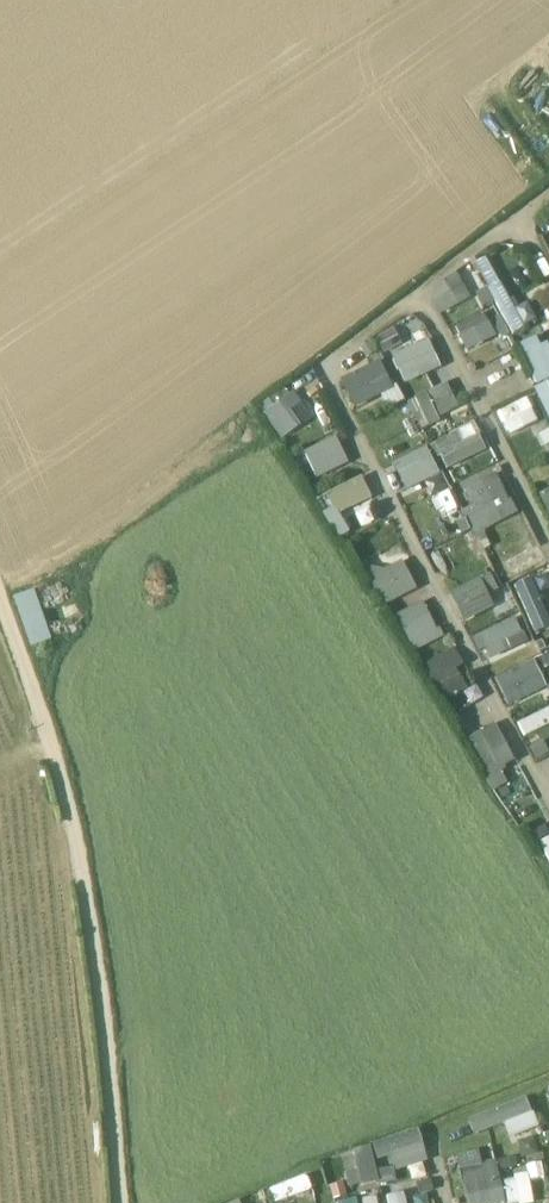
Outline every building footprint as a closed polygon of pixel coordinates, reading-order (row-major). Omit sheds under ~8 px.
[(482,262),(472,268),(486,292),(473,298),(481,314),(494,307),(510,338),(522,332),(482,262)] [(431,294),(429,302),(438,319),(468,303),(455,277),(431,294)] [(481,318),(453,332),(464,356),(493,341),(481,318)] [(390,332),(373,344),(383,359),(400,347),(390,332)] [(425,344),(390,360),(402,388),(438,372),(425,344)] [(519,353),(526,366),(523,367),(534,390),(548,383),(548,357),(545,348),(537,351),(535,345),(519,353)] [(376,365),(338,385),(353,413),(391,393),(376,365)] [(532,394),(548,425),(548,385),(532,394)] [(444,387),(405,407),(419,434),(438,427),(436,422),(456,412),(444,387)] [(265,403),(257,409),(263,417),(260,419),(279,444),(297,430),(286,415),(298,406),(285,389),(272,399),(277,407),(271,411),(265,403)] [(524,402),(495,417),(507,440),(536,425),(524,402)] [(471,427),(428,451),(434,463),(437,461),(445,475),(484,455),(471,427)] [(333,441),(302,457),(314,483),(346,468),(333,441)] [(423,453),(390,469),(404,496),(423,487),(431,501),(405,514),(415,536),(447,520),(436,497),(446,492),(439,476),(437,478),(423,453)] [(471,509),(458,516),(471,541),(516,518),(508,504),(506,505),(493,478),(462,493),(471,509)] [(331,512),(319,518),(334,545),(348,537),(338,518),(368,503),(359,481),(324,499),(331,512)] [(536,500),(548,523),(548,494),(536,500)] [(463,538),(434,552),(448,580),(483,563),(473,543),(467,546),(463,538)] [(363,564),(355,569),(379,613),(415,594),(399,565),(381,575),(367,571),(363,564)] [(488,579),(447,599),(461,627),(492,611),(486,599),(496,594),(488,579)] [(548,628),(548,622),(529,579),(512,587),(534,635),(548,628)] [(32,596),(12,603),(28,651),(48,643),(32,596)] [(420,607),(394,620),(412,656),(442,641),(437,632),(434,634),(420,607)] [(513,622),(470,642),(477,657),(483,654),(488,663),(525,646),(513,622)] [(452,653),(422,671),(442,706),(465,692),(453,672),(461,667),(452,653)] [(531,664),(492,683),(506,711),(545,692),(531,664)] [(514,728),(521,742),(548,728),(548,711),(514,728)] [(492,727),(464,743),(484,775),(479,777),(491,795),(505,788),(499,776),(503,773),(502,770),(512,765),(492,727)] [(540,855),(548,872),(548,851),(540,855)] [(523,1101),(465,1124),(471,1139),(501,1127),(506,1141),(536,1129),(523,1101)] [(355,1173),(343,1177),(346,1191),(358,1188),(359,1190),(376,1185),(377,1189),(394,1186),(392,1175),(426,1164),(415,1132),(370,1147),(375,1165),(389,1160),(392,1172),(373,1174),(367,1148),(350,1152),(355,1173)] [(454,1159),(464,1202),(502,1202),(493,1163),(480,1166),(477,1154),(454,1159)] [(502,1184),(505,1202),(531,1202),(526,1176),(511,1179),(512,1182),(502,1184)] [(267,1193),(271,1202),(282,1202),(310,1192),(304,1179),(267,1193)]
